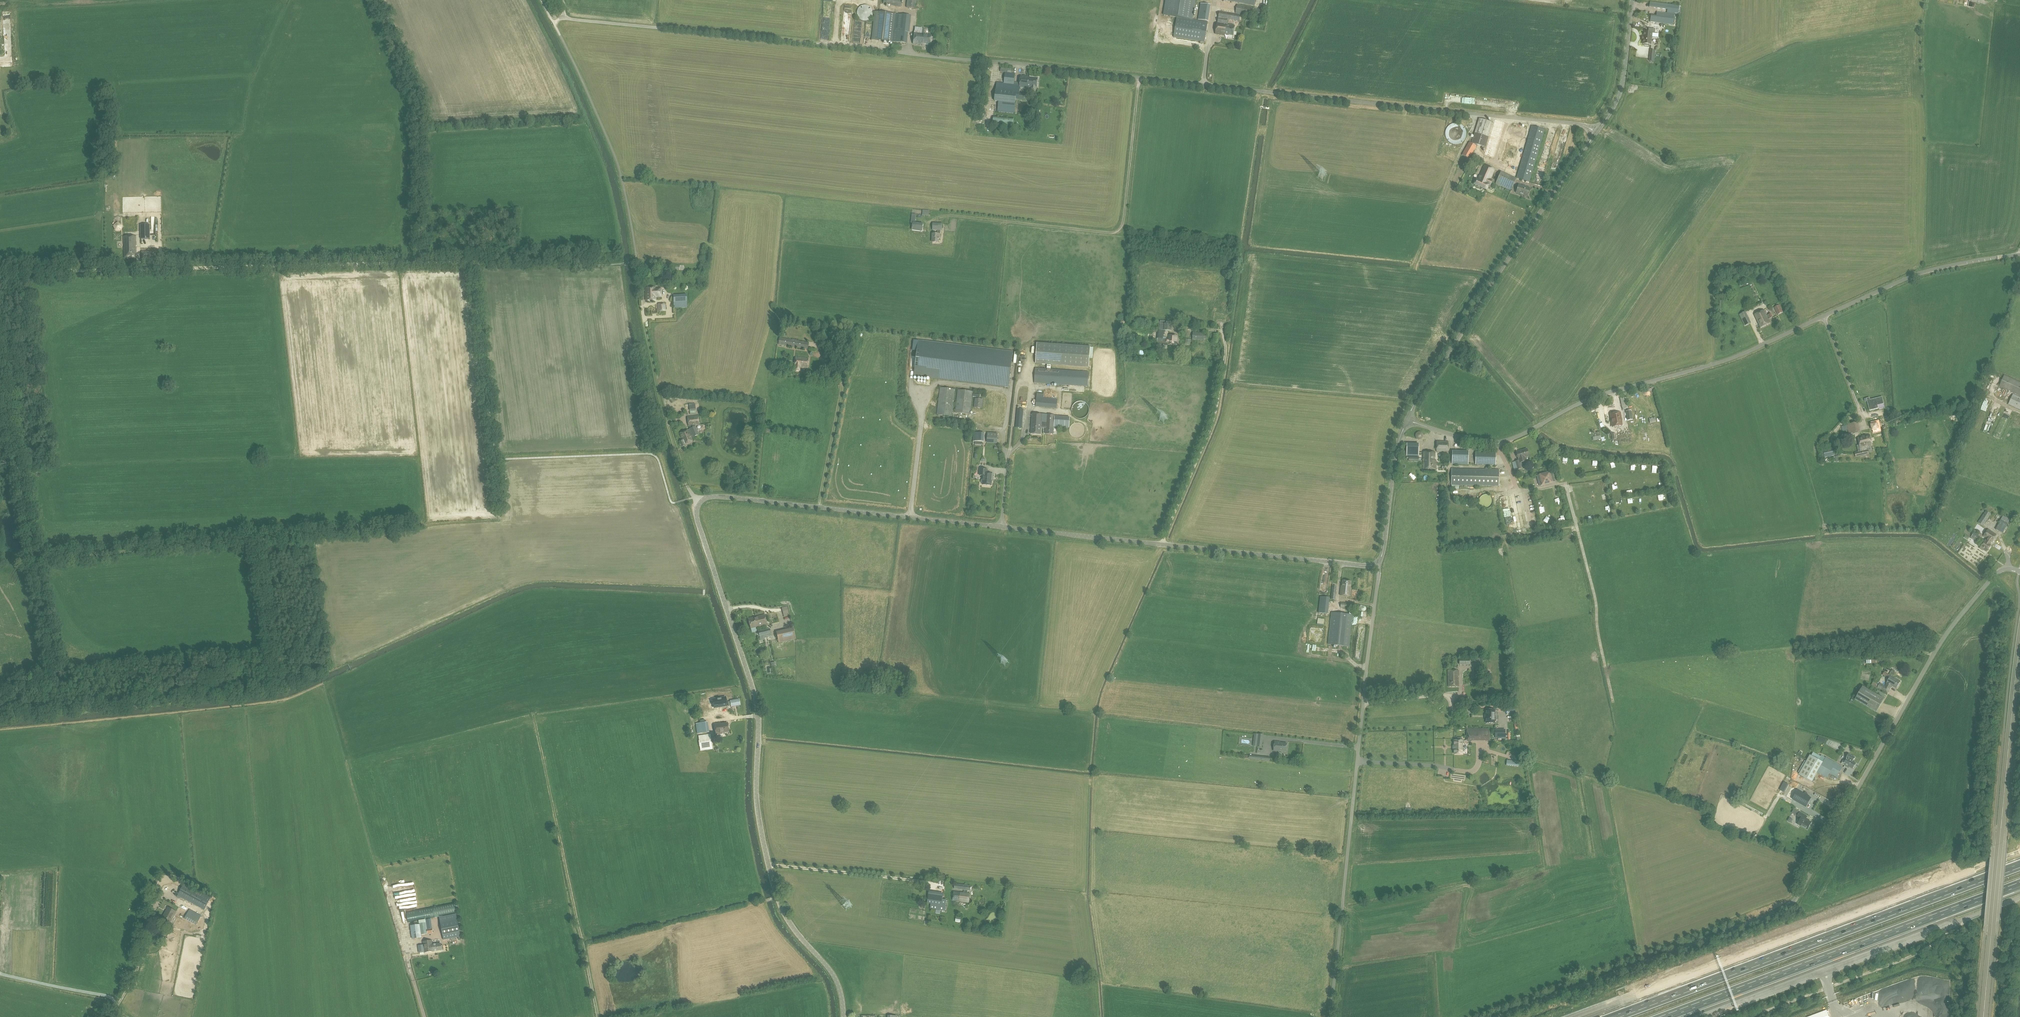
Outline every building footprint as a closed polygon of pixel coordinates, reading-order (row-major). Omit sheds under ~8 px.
[(917,0),(907,0),(906,7),(916,9),(917,0)] [(1195,0),(1166,0),(1164,15),(1176,17),(1173,37),(1204,43),(1208,22),(1192,20),(1195,0)] [(1667,13),(1657,12),(1657,16),(1651,15),(1650,22),(1673,25),(1675,13),(1678,13),(1679,6),(1650,2),(1649,7),(1667,9),(1667,13)] [(844,4),(842,19),(849,20),(851,5),(844,4)] [(1210,5),(1201,4),(1198,20),(1208,21),(1210,5)] [(870,18),(871,18),(871,17),(872,17),(872,16),(872,15),(872,14),(872,13),(872,12),(872,11),(872,10),(872,9),(871,9),(871,8),(870,8),(870,7),(869,7),(869,6),(868,6),(867,6),(867,5),(866,5),(865,5),(864,5),(863,5),(862,5),(862,6),(861,6),(860,6),(860,7),(859,7),(859,8),(858,8),(858,9),(858,10),(857,10),(857,11),(857,12),(857,13),(857,14),(857,15),(857,16),(858,16),(858,17),(858,18),(859,18),(859,19),(860,19),(861,20),(862,20),(863,20),(863,21),(864,21),(865,21),(866,21),(867,20),(868,20),(869,20),(869,19),(870,19),(870,18)] [(1263,10),(1237,5),(1235,13),(1262,18),(1263,10)] [(909,32),(911,16),(897,14),(895,30),(893,30),(895,14),(880,12),(875,11),(872,40),(877,40),(907,43),(908,32),(909,32)] [(1225,36),(1225,35),(1233,36),(1235,26),(1227,25),(1228,20),(1239,22),(1240,19),(1240,15),(1219,12),(1215,34),(1225,36)] [(922,44),(930,45),(931,35),(924,34),(924,33),(925,29),(922,28),(921,33),(914,32),(913,44),(922,45),(922,44)] [(1648,33),(1644,32),(1643,44),(1645,44),(1644,45),(1649,46),(1649,44),(1651,45),(1652,33),(1655,33),(1655,29),(1649,28),(1648,33)] [(1029,88),(1026,88),(1025,94),(1020,93),(1020,87),(1019,87),(1020,82),(1017,82),(1017,84),(1014,84),(1015,74),(1011,73),(1012,69),(1001,68),(1000,72),(1005,73),(1004,83),(996,82),(994,101),(999,102),(997,112),(1014,114),(1016,99),(1030,101),(1031,94),(1029,94),(1029,88)] [(1020,87),(1026,88),(1029,88),(1029,87),(1031,88),(1030,91),(1036,92),(1038,78),(1021,75),(1020,82),(1019,87),(1020,87)] [(1013,129),(1013,118),(993,116),(992,127),(1013,129)] [(1479,118),(1475,133),(1489,137),(1493,122),(1479,118)] [(1456,123),(1454,123),(1452,124),(1450,125),(1449,126),(1447,127),(1446,129),(1446,131),(1445,133),(1445,135),(1446,137),(1447,139),(1448,141),(1449,142),(1451,143),(1453,144),(1455,144),(1457,144),(1459,144),(1461,143),(1463,142),(1464,140),(1465,138),(1466,136),(1466,134),(1466,132),(1466,130),(1465,128),(1464,127),(1462,125),(1460,124),(1458,123),(1456,123)] [(1524,136),(1526,127),(1511,125),(1509,133),(1524,136)] [(1532,126),(1525,148),(1506,143),(1500,162),(1519,168),(1516,178),(1529,182),(1545,130),(1532,126)] [(1489,137),(1475,133),(1472,142),(1486,147),(1489,137)] [(1469,159),(1476,147),(1469,142),(1462,155),(1469,159)] [(1484,165),(1478,180),(1476,180),(1474,184),(1487,190),(1489,185),(1490,186),(1493,181),(1490,180),(1495,170),(1484,165)] [(1511,191),(1516,179),(1501,172),(1496,184),(1511,191)] [(1519,185),(1516,193),(1527,196),(1530,188),(1519,185)] [(923,223),(915,222),(916,219),(915,219),(916,214),(912,214),(911,223),(913,223),(912,230),(922,232),(923,223)] [(937,231),(937,233),(940,233),(940,231),(942,231),(942,224),(941,224),(932,223),(932,230),(937,231)] [(150,225),(140,225),(141,239),(150,239),(150,225)] [(940,233),(937,233),(937,234),(932,234),(932,242),(939,243),(939,238),(940,238),(940,234),(940,233)] [(136,255),(136,241),(136,236),(123,236),(123,241),(124,241),(124,258),(127,258),(127,256),(136,255)] [(142,251),(142,261),(152,261),(152,251),(142,251)] [(640,276),(643,285),(649,283),(647,274),(640,276)] [(646,301),(656,300),(656,296),(661,296),(661,288),(655,288),(645,288),(646,301)] [(687,308),(686,294),(673,295),(674,308),(687,308)] [(657,304),(658,312),(666,311),(665,303),(657,304)] [(1783,312),(1779,305),(1775,307),(1778,314),(1783,312)] [(1768,319),(1767,316),(1764,310),(1755,315),(1761,328),(1770,323),(1768,319)] [(1751,323),(1748,317),(1742,320),(1745,326),(1751,323)] [(1158,330),(1156,342),(1154,342),(1154,347),(1157,347),(1157,348),(1167,349),(1168,345),(1177,346),(1178,335),(1169,335),(1168,339),(1166,339),(1166,338),(1163,337),(1163,334),(1165,334),(1165,330),(1171,331),(1172,322),(1167,322),(1167,321),(1160,321),(1159,330),(1158,330)] [(778,344),(808,349),(809,342),(797,340),(797,339),(792,339),(791,340),(779,338),(778,344)] [(918,340),(914,376),(1010,388),(1014,352),(918,340)] [(1036,363),(1089,367),(1090,347),(1037,343),(1036,363)] [(807,368),(808,358),(795,357),(794,366),(794,370),(799,371),(800,367),(807,368)] [(1035,368),(1034,383),(1088,387),(1089,372),(1035,368)] [(2004,375),(1999,387),(2019,396),(2019,382),(2004,375)] [(952,417),(955,389),(940,387),(937,415),(952,417)] [(971,414),(973,397),(973,394),(973,391),(958,389),(955,413),(971,414)] [(1037,393),(1035,407),(1057,409),(1058,399),(1044,398),(1044,394),(1037,393)] [(2013,394),(2008,405),(2019,410),(2019,397),(2013,394)] [(1866,398),(1869,411),(1879,408),(1878,405),(1884,404),(1882,397),(1870,400),(1870,398),(1866,398)] [(974,407),(982,408),(983,399),(975,398),(974,407)] [(1073,415),(1075,417),(1077,418),(1080,419),(1082,419),(1085,417),(1087,415),(1089,413),(1089,410),(1089,408),(1088,405),(1085,403),(1083,401),(1081,401),(1079,401),(1077,402),(1075,403),(1073,405),(1072,408),(1071,410),(1072,412),(1073,415)] [(1024,409),(1017,409),(1015,427),(1022,428),(1024,409)] [(1620,413),(1610,414),(1612,427),(1622,425),(1620,413)] [(688,430),(680,433),(683,440),(679,441),(682,447),(685,445),(685,444),(693,441),(691,436),(692,436),(693,437),(699,434),(696,427),(695,427),(695,426),(700,425),(698,415),(698,414),(688,415),(688,416),(687,416),(688,427),(690,427),(690,429),(690,430),(688,430)] [(1041,428),(1046,428),(1045,434),(1053,434),(1054,427),(1055,416),(1055,415),(1047,415),(1046,422),(1042,422),(1042,414),(1032,414),(1031,434),(1041,434),(1041,428)] [(1069,417),(1055,416),(1054,427),(1069,428),(1069,417)] [(1871,422),(1873,433),(1881,431),(1879,420),(1871,422)] [(1857,422),(1852,424),(1854,433),(1860,431),(1857,422)] [(975,432),(975,441),(984,441),(984,433),(975,432)] [(1855,453),(1856,458),(1869,454),(1868,450),(1867,450),(1866,447),(1868,447),(1867,446),(1872,445),(1870,434),(1858,437),(1861,449),(1862,448),(1862,451),(1859,452),(1855,453)] [(1437,452),(1448,452),(1448,441),(1437,441),(1437,452)] [(1419,456),(1419,446),(1407,446),(1407,456),(1419,456)] [(1825,457),(1835,455),(1834,453),(1837,453),(1836,448),(1824,450),(1825,457)] [(1515,461),(1518,470),(1523,468),(1521,463),(1523,462),(1527,461),(1526,457),(1529,456),(1527,449),(1516,452),(1519,459),(1519,460),(1515,461)] [(1452,451),(1452,464),(1469,465),(1469,451),(1452,451)] [(1436,461),(1435,461),(1435,453),(1423,452),(1423,469),(1436,469),(1436,461)] [(1476,454),(1475,464),(1496,465),(1496,455),(1476,454)] [(1491,470),(1486,469),(1481,469),(1452,468),(1452,472),(1451,485),(1499,486),(1499,472),(1499,470),(1491,470)] [(982,483),(983,483),(983,485),(991,485),(992,478),(993,478),(993,474),(987,473),(987,469),(980,469),(980,475),(983,476),(983,480),(982,480),(981,480),(981,482),(982,483)] [(1542,486),(1553,483),(1550,471),(1539,474),(1539,475),(1536,476),(1539,486),(1542,485),(1542,486)] [(1483,495),(1481,496),(1480,498),(1479,499),(1479,501),(1479,502),(1479,504),(1480,506),(1481,507),(1482,508),(1484,509),(1485,509),(1487,509),(1489,508),(1490,508),(1492,506),(1492,505),(1493,504),(1493,502),(1493,500),(1493,499),(1492,497),(1491,496),(1489,495),(1488,495),(1486,494),(1484,495),(1483,495)] [(1991,514),(1986,511),(1978,523),(1983,527),(1991,514)] [(2001,520),(1996,530),(2003,533),(2010,519),(2003,516),(2001,520)] [(1986,539),(1980,548),(1983,550),(1987,552),(1991,545),(1990,544),(1997,535),(1988,529),(1984,536),(1988,539),(1987,540),(1986,539)] [(1974,532),(1971,537),(1977,542),(1981,536),(1974,532)] [(1351,581),(1343,581),(1342,586),(1341,586),(1340,595),(1351,596),(1351,588),(1351,581)] [(1330,598),(1320,596),(1319,613),(1328,614),(1330,598)] [(1352,615),(1349,614),(1332,612),(1328,644),(1349,646),(1352,615)] [(765,614),(748,618),(751,629),(767,625),(765,614)] [(760,639),(764,638),(772,636),(770,628),(758,631),(760,639)] [(796,639),(793,628),(776,632),(779,643),(796,639)] [(1448,671),(1448,687),(1459,687),(1459,678),(1458,678),(1458,676),(1459,676),(1458,670),(1448,671)] [(1887,683),(1892,686),(1896,689),(1901,681),(1891,676),(1887,683)] [(1888,693),(1892,686),(1887,683),(1885,686),(1880,683),(1874,680),(1871,685),(1877,688),(1878,688),(1888,693)] [(1877,712),(1885,699),(1863,686),(1855,700),(1877,712)] [(725,697),(713,699),(714,708),(727,706),(725,697)] [(1494,723),(1494,710),(1486,710),(1486,723),(1494,723)] [(707,722),(696,724),(697,733),(709,732),(707,722)] [(721,724),(720,723),(714,724),(716,734),(722,733),(722,732),(729,731),(727,723),(721,724)] [(1467,740),(1472,740),(1489,740),(1489,729),(1467,729),(1467,740)] [(710,734),(698,735),(700,751),(712,749),(710,734)] [(1454,746),(1454,749),(1454,754),(1462,754),(1462,741),(1462,738),(1458,738),(1458,740),(1454,741),(1454,746)] [(1279,751),(1286,752),(1287,743),(1280,743),(1280,742),(1275,741),(1274,751),(1279,752),(1279,751)] [(1304,743),(1303,751),(1310,752),(1311,744),(1304,743)] [(1818,772),(1827,778),(1830,773),(1837,777),(1843,767),(1826,758),(1821,756),(1821,757),(1813,752),(1811,756),(1810,755),(1799,774),(1812,781),(1817,772),(1818,772)] [(1855,757),(1849,754),(1847,758),(1849,759),(1847,762),(1844,761),(1842,764),(1845,765),(1845,766),(1849,768),(1849,767),(1853,769),(1856,763),(1853,761),(1855,757)] [(1798,791),(1793,799),(1806,807),(1811,798),(1798,791)] [(1798,816),(1802,818),(1798,824),(1807,829),(1811,823),(1806,820),(1807,817),(1800,813),(1798,816)] [(184,883),(178,895),(205,910),(211,897),(184,883)] [(955,884),(955,889),(964,890),(964,892),(960,892),(954,892),(953,901),(959,902),(969,903),(970,893),(968,893),(968,890),(970,891),(971,886),(955,884)] [(942,910),(945,911),(947,900),(943,899),(943,893),(929,891),(927,903),(931,904),(930,909),(942,910)] [(454,903),(415,910),(417,921),(456,913),(454,903)] [(168,908),(162,919),(170,923),(176,912),(168,908)] [(190,909),(185,918),(197,924),(201,916),(190,909)] [(456,914),(439,917),(444,940),(458,937),(459,939),(461,939),(456,914)] [(419,925),(411,926),(411,930),(413,938),(421,937),(421,935),(427,934),(433,933),(431,922),(419,924),(419,925)] [(433,952),(432,940),(423,941),(424,953),(432,951),(432,952),(433,952)] [(432,940),(433,952),(442,950),(444,950),(443,945),(441,945),(441,943),(433,944),(432,940)]
